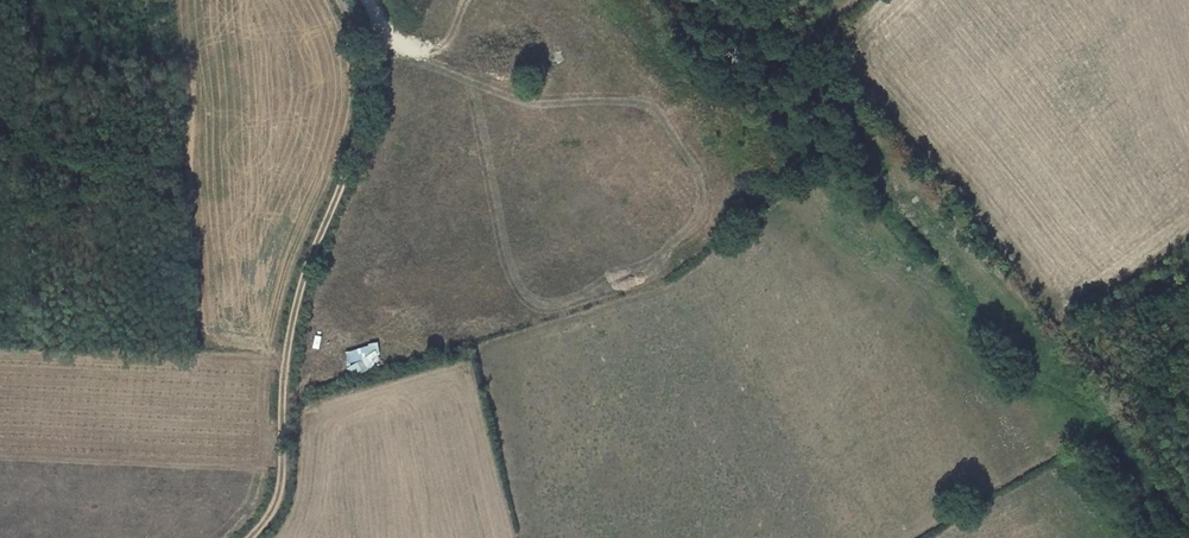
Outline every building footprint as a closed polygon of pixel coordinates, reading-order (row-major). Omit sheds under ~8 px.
[(379,343),(346,349),(350,370),(383,364),(379,343)]
